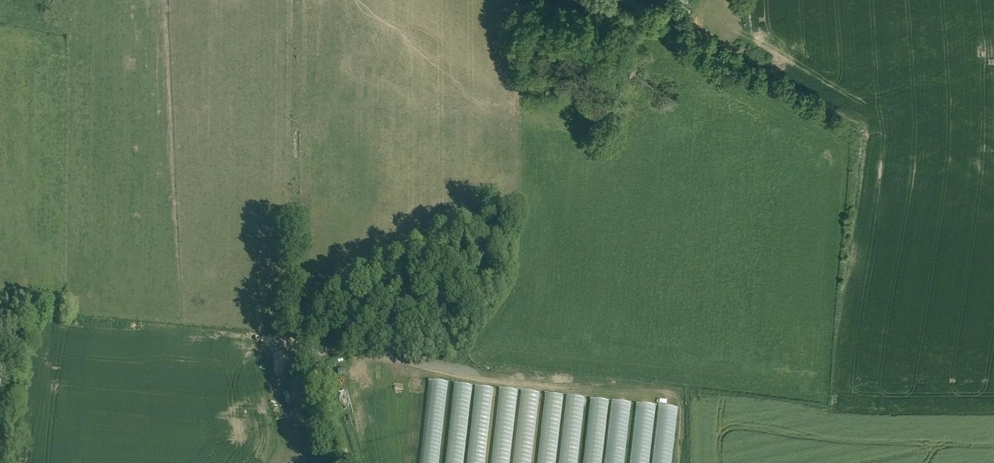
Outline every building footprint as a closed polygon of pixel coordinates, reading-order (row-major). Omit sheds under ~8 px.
[(344,404),(352,402),(348,384),(340,386),(344,404)]
